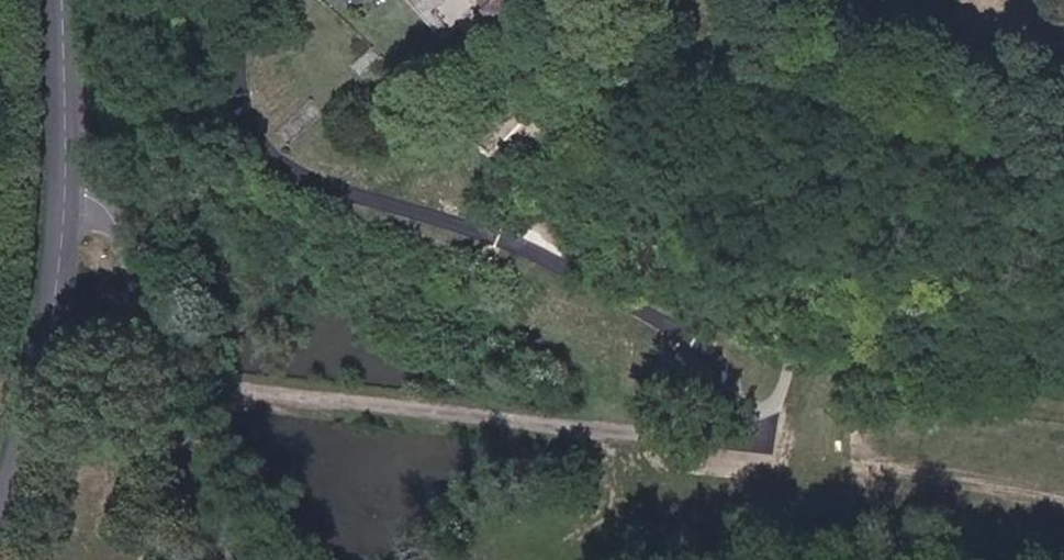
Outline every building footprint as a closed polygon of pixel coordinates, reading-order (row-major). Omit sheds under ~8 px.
[(522,28),(545,6),(540,0),(504,0),(510,7),(507,10),(522,28)]
